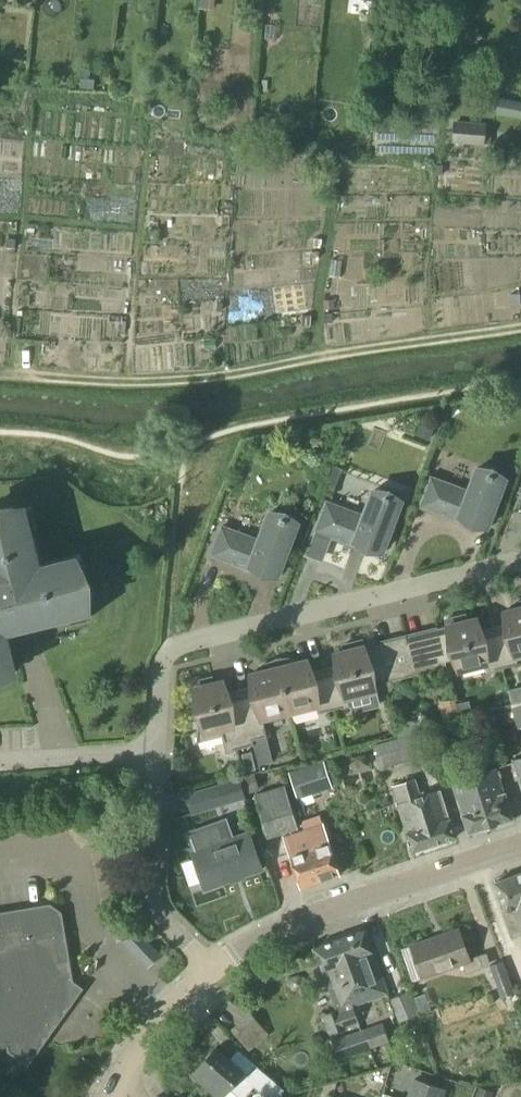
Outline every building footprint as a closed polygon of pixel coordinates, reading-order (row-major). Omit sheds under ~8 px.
[(476,44),(482,37),(477,28),(457,26),(456,42),(476,44)] [(80,78),(79,88),(93,89),(94,79),(80,78)] [(498,98),(495,114),(520,118),(520,101),(498,98)] [(489,142),(491,126),(486,126),(486,124),(453,121),(451,143),(484,146),(484,141),(489,142)] [(442,160),(442,143),(386,143),(386,160),(442,160)] [(331,495),(341,469),(333,466),(323,492),(331,495)] [(492,474),(477,468),(468,491),(432,477),(421,506),(459,520),(461,516),(488,526),(506,479),(493,468),(492,469),(493,470),(492,474)] [(387,498),(372,493),(363,516),(327,502),(316,530),(354,545),(356,540),(383,551),(401,503),(389,493),(388,494),(387,498)] [(27,527),(37,524),(32,504),(0,512),(0,675),(13,672),(7,650),(16,648),(14,638),(27,635),(24,623),(68,612),(70,622),(90,617),(76,559),(37,568),(27,527)] [(283,517),(269,512),(259,540),(222,526),(211,555),(249,569),(251,565),(278,575),(298,523),(285,512),(284,513),(283,517)] [(520,655),(520,601),(513,605),(514,609),(504,611),(508,629),(506,632),(495,635),(504,667),(518,664),(517,656),(520,655)] [(504,667),(495,635),(485,637),(481,635),(477,618),(467,620),(465,614),(446,619),(448,625),(436,628),(438,634),(407,641),(416,675),(447,667),(446,661),(456,658),(459,670),(487,663),(489,671),(504,667)] [(416,675),(407,641),(377,649),(376,643),(364,646),(363,640),(343,644),(345,650),(335,653),(339,670),(337,674),(326,676),(334,709),(349,705),(347,698),(376,691),(373,679),(383,676),(384,682),(416,675)] [(334,709),(326,676),(316,679),(312,677),(308,659),(298,662),(297,658),(279,659),(276,659),(291,712),(318,705),(320,713),(334,709)] [(263,718),(291,712),(276,659),(259,667),(260,671),(251,673),(255,691),(252,694),(242,697),(254,739),(268,736),(263,718)] [(254,739),(242,697),(232,700),(228,697),(224,680),(214,683),(212,677),(193,682),(202,721),(200,721),(199,720),(197,743),(199,743),(199,742),(224,736),(227,751),(255,744),(254,739)] [(514,688),(508,690),(511,703),(517,702),(514,688)] [(512,708),(519,728),(520,727),(520,705),(512,708)] [(401,738),(422,732),(419,720),(398,725),(401,738)] [(424,732),(422,732),(401,738),(374,745),(380,767),(398,763),(399,767),(431,759),(424,732)] [(245,771),(255,769),(251,751),(241,754),(245,771)] [(512,759),(520,786),(520,756),(512,759)] [(296,799),(332,788),(324,762),(288,773),(296,799)] [(504,793),(496,768),(453,782),(463,814),(469,832),(513,818),(505,792),(504,793)] [(420,792),(415,778),(391,786),(407,832),(406,832),(413,851),(457,836),(441,789),(424,795),(423,791),(420,792)] [(216,806),(244,798),(238,779),(211,786),(216,806)] [(267,838),(298,829),(286,786),(255,795),(267,838)] [(226,818),(186,831),(187,833),(193,852),(204,885),(230,876),(232,882),(262,871),(249,832),(233,838),(226,818)] [(303,830),(321,881),(340,874),(325,829),(323,823),(303,830)] [(301,887),(321,881),(303,830),(284,836),(301,887)] [(520,933),(520,872),(495,882),(505,909),(503,910),(512,936),(520,933)] [(9,1045),(10,1051),(28,1064),(47,1037),(42,1033),(74,989),(64,982),(64,979),(72,978),(62,916),(50,907),(0,915),(0,1047),(9,1045)] [(134,925),(120,938),(147,967),(161,954),(134,925)] [(348,991),(354,1005),(388,993),(373,951),(365,929),(347,935),(355,957),(348,960),(358,987),(348,991)] [(422,978),(470,960),(459,929),(411,946),(422,978)] [(353,1006),(354,1005),(348,991),(358,987),(348,960),(355,957),(347,935),(314,948),(337,1010),(322,1015),(329,1034),(359,1024),(353,1006)] [(502,962),(490,966),(501,998),(514,994),(503,961),(502,962)] [(408,991),(390,999),(390,1000),(399,1022),(418,1014),(408,991)] [(241,1021),(231,1029),(248,1051),(258,1043),(241,1021)] [(364,1030),(371,1048),(390,1042),(383,1022),(361,1029),(362,1031),(364,1030)] [(339,1059),(371,1048),(364,1030),(362,1031),(361,1029),(332,1039),(339,1059)] [(243,1071),(215,1048),(193,1074),(220,1096),(221,1096),(228,1089),(239,1096),(244,1096),(253,1086),(265,1096),(280,1096),(283,1089),(256,1066),(248,1076),(243,1071)] [(445,1089),(415,1079),(409,1096),(442,1096),(445,1089)]
